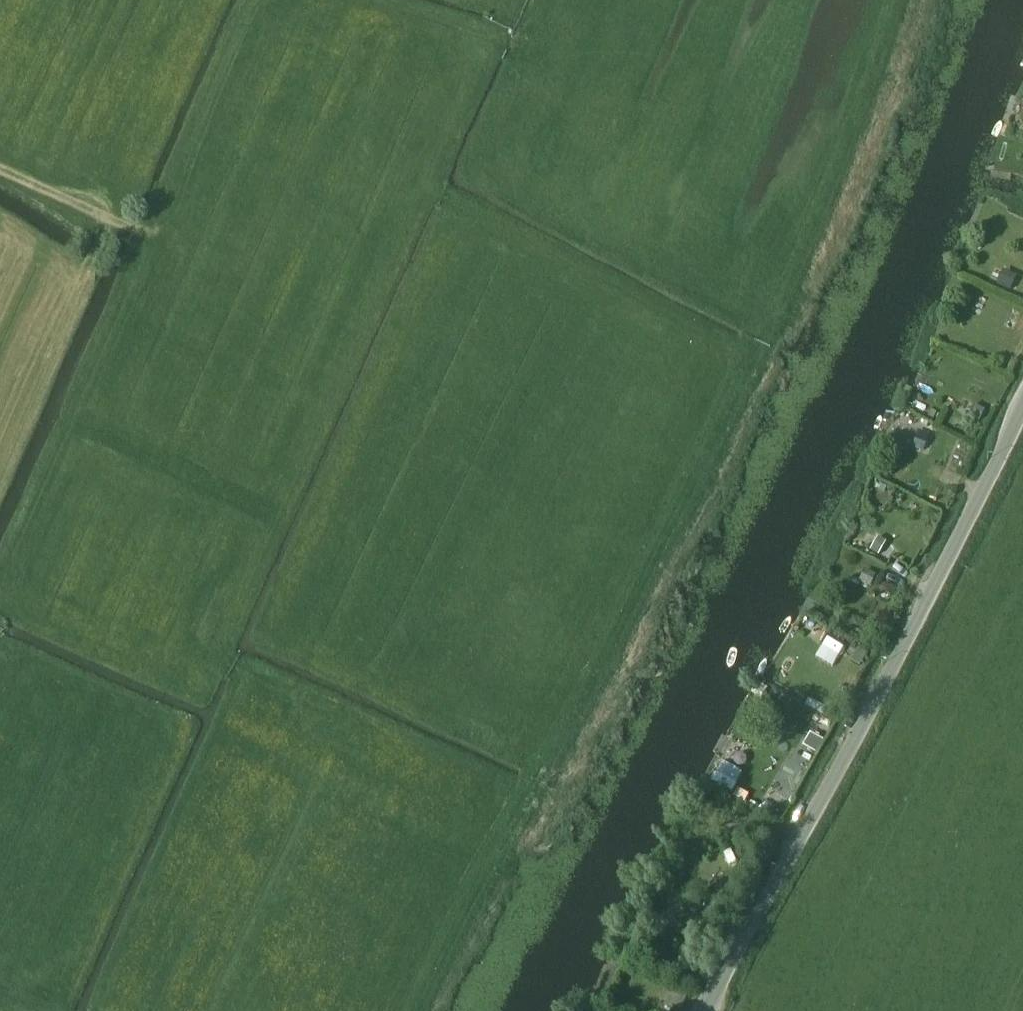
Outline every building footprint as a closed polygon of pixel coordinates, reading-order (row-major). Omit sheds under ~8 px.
[(996,285),(1010,292),(1018,276),(1003,269),(996,285)] [(975,358),(980,348),(973,345),(968,347),(965,354),(975,358)] [(975,407),(969,417),(980,423),(985,412),(975,407)] [(919,432),(913,445),(923,450),(930,436),(919,432)] [(872,495),(886,501),(890,491),(876,486),(872,495)] [(870,551),(878,555),(886,542),(878,538),(870,551)] [(858,582),(869,589),(876,575),(866,569),(858,582)] [(869,656),(860,651),(853,662),(862,667),(869,656)] [(810,736),(804,747),(816,753),(822,742),(810,736)]
